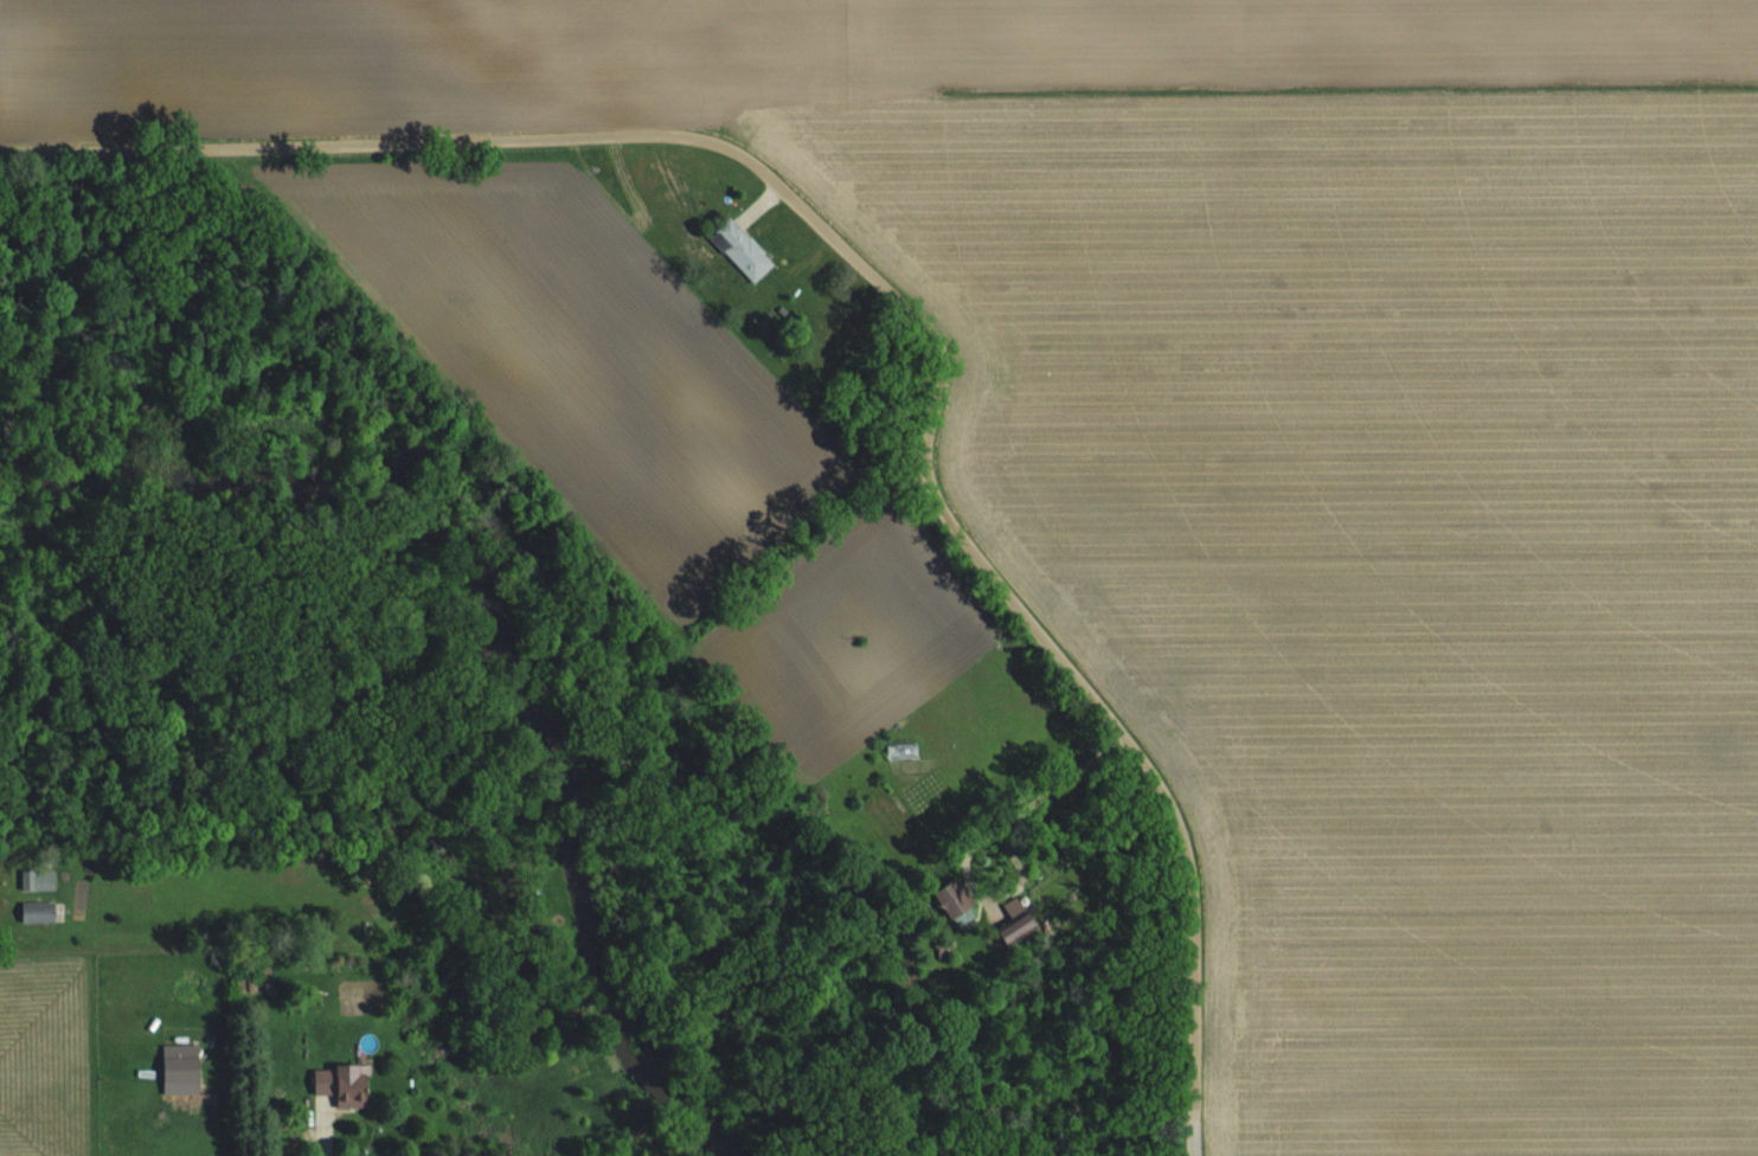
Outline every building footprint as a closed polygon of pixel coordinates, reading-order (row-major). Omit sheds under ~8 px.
[(777,262),(732,217),(712,237),(757,282),(777,262)] [(25,921),(57,921),(57,901),(25,901),(25,921)] [(238,990),(258,990),(258,975),(237,975),(238,990)] [(203,1043),(167,1043),(167,1093),(203,1093),(203,1043)] [(341,1094),(341,1107),(372,1107),(373,1065),(318,1065),(318,1094),(341,1094)]
